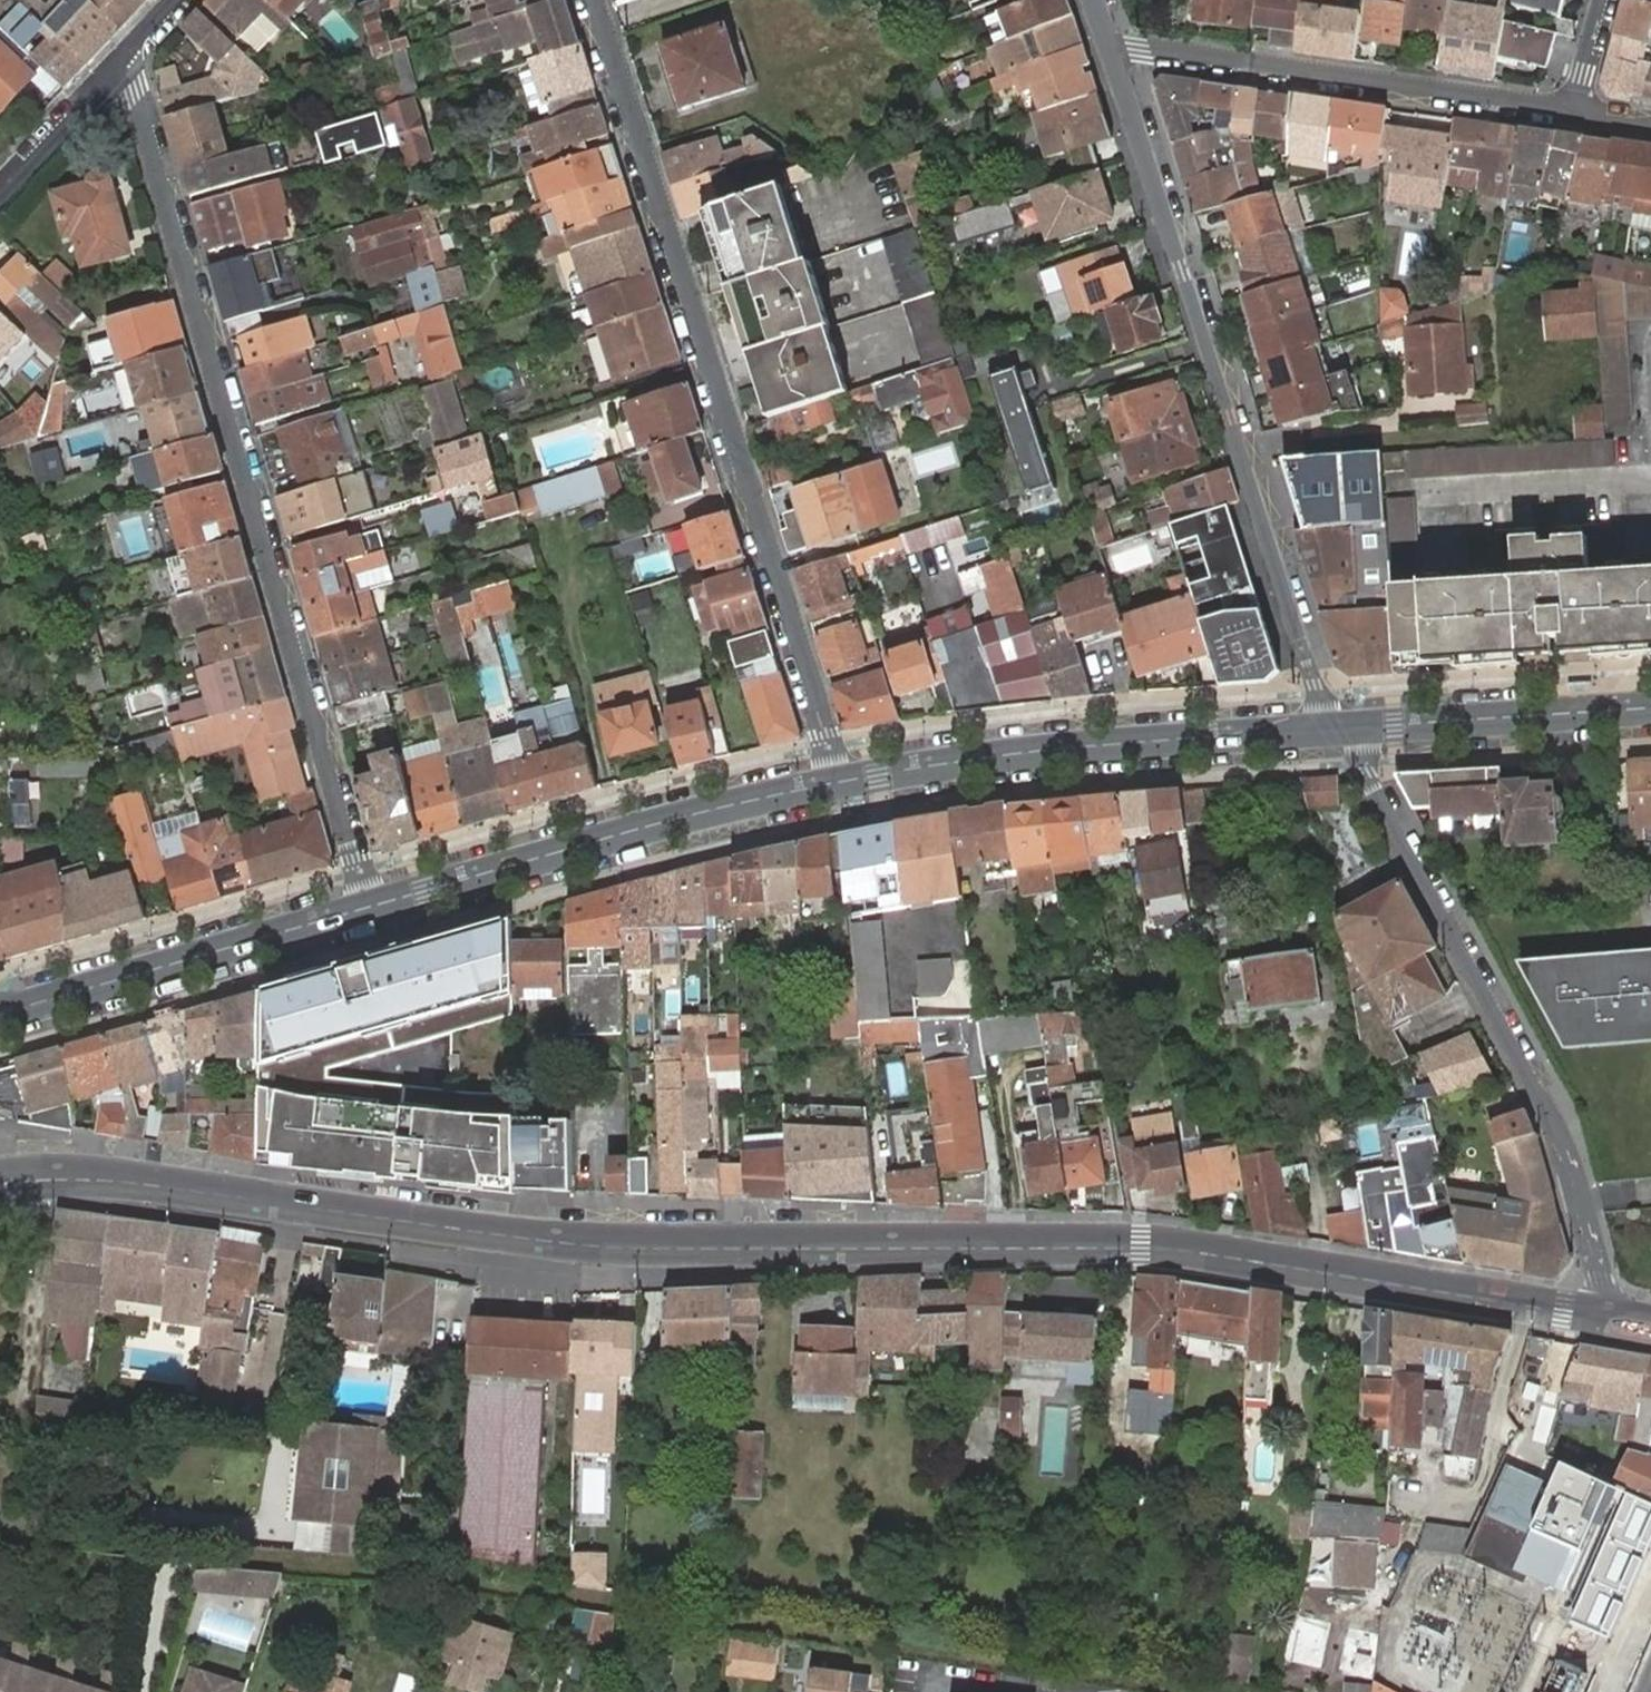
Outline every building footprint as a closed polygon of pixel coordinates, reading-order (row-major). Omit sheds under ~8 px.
[(88,65),(122,29),(91,0),(71,0),(70,1),(68,0),(56,0),(49,7),(41,0),(22,0),(22,1),(31,10),(46,25),(88,65)] [(122,29),(148,2),(145,0),(91,0),(122,29)] [(200,11),(235,44),(243,37),(266,12),(283,28),(285,30),(293,22),(270,0),(211,0),(200,11)] [(293,22),(296,25),(302,19),(296,12),(288,5),(292,0),(270,0),(293,22)] [(296,12),(307,0),(292,0),(288,5),(296,12)] [(375,0),(361,5),(363,13),(377,9),(375,0)] [(566,0),(557,0),(533,8),(510,15),(496,19),(475,26),(452,34),(462,64),(508,49),(529,42),(542,38),(549,55),(581,46),(566,0)] [(505,0),(489,0),(496,19),(510,15),(505,0)] [(510,15),(533,8),(557,0),(505,0),(510,15)] [(973,10),(1000,0),(975,0),(970,2),(973,10)] [(1068,0),(1031,0),(1003,10),(998,13),(985,18),(996,46),(1009,41),(1014,39),(1075,16),(1068,0)] [(1255,23),(1258,0),(1196,0),(1193,19),(1254,28),(1255,23)] [(1299,29),(1302,6),(1303,0),(1258,0),(1255,23),(1299,29)] [(1354,59),(1360,16),(1359,16),(1338,12),(1340,0),(1304,0),(1303,6),(1299,29),(1296,50),(1354,59)] [(1399,45),(1404,6),(1406,6),(1407,0),(1395,0),(1394,4),(1368,1),(1362,40),(1399,45)] [(1407,27),(1443,32),(1448,0),(1411,0),(1407,27)] [(1496,84),(1500,58),(1505,22),(1508,6),(1509,0),(1507,0),(1501,0),(1500,11),(1454,4),(1455,0),(1448,0),(1443,32),(1437,75),(1496,84)] [(1509,0),(1508,6),(1549,16),(1561,18),(1565,0),(1509,0)] [(1614,35),(1643,44),(1648,26),(1650,26),(1650,4),(1637,0),(1624,0),(1614,35)] [(363,13),(370,37),(384,32),(377,9),(363,13)] [(24,31),(33,40),(46,25),(31,10),(17,25),(24,31)] [(184,89),(190,111),(211,105),(218,103),(236,98),(250,94),(270,88),(279,85),(275,81),(265,73),(254,62),(247,55),(235,44),(200,11),(186,27),(222,62),(216,80),(184,89)] [(266,12),(243,37),(260,53),(283,28),(266,12)] [(1084,45),(1075,16),(1014,39),(1009,41),(996,46),(989,49),(1000,78),(1084,45)] [(1574,38),(1578,23),(1562,19),(1561,18),(1549,16),(1545,31),(1505,22),(1500,58),(1547,69),(1557,34),(1574,38)] [(302,19),(296,25),(307,36),(313,29),(302,19)] [(732,23),(727,25),(733,45),(747,89),(758,85),(744,43),(739,44),(733,27),(732,23)] [(733,45),(727,25),(726,24),(662,45),(663,48),(670,71),(683,110),(694,106),(747,89),(733,45)] [(60,83),(66,88),(88,65),(46,25),(33,40),(24,31),(15,40),(60,83)] [(15,40),(6,32),(0,39),(0,41),(36,75),(33,78),(49,94),(60,83),(15,40)] [(370,37),(367,37),(373,58),(394,53),(405,49),(408,48),(406,40),(388,45),(384,32),(370,37)] [(1650,103),(1650,65),(1639,62),(1645,44),(1643,44),(1614,35),(1600,85),(1609,97),(1650,103)] [(542,38),(529,42),(535,60),(549,55),(542,38)] [(33,78),(36,75),(0,41),(0,110),(2,111),(33,78)] [(1000,78),(994,79),(998,91),(1020,82),(1024,93),(1034,89),(1043,111),(1099,93),(1084,45),(1000,78)] [(595,88),(581,46),(549,55),(535,60),(549,103),(554,119),(599,104),(595,88)] [(405,49),(394,53),(407,101),(414,99),(417,97),(405,49)] [(343,111),(403,94),(394,57),(348,71),(352,88),(338,93),(343,111)] [(300,69),(303,79),(332,71),(329,60),(300,69)] [(683,110),(670,71),(665,73),(679,117),(696,112),(694,106),(683,110)] [(1199,104),(1201,82),(1163,77),(1155,86),(1164,114),(1173,144),(1194,137),(1196,136),(1203,134),(1200,122),(1200,121),(1199,104)] [(1239,88),(1201,82),(1199,104),(1200,121),(1200,122),(1215,121),(1215,132),(1218,132),(1233,131),(1236,110),(1239,88)] [(272,97),(270,88),(250,94),(236,98),(238,107),(272,97)] [(1260,91),(1239,88),(1236,110),(1233,131),(1233,142),(1244,142),(1248,142),(1254,142),(1253,134),(1260,91)] [(169,118),(190,111),(184,89),(163,95),(169,118)] [(1283,153),(1288,153),(1288,148),(1292,95),(1260,91),(1253,134),(1254,142),(1261,143),(1262,134),(1278,136),(1277,146),(1278,147),(1277,152),(1283,153)] [(1038,115),(1032,117),(1047,159),(1069,152),(1078,178),(1099,171),(1099,170),(1091,145),(1086,130),(1108,123),(1099,95),(1099,93),(1055,109),(1038,115)] [(1330,147),(1334,101),(1292,95),(1288,148),(1288,153),(1329,159),(1330,147)] [(432,158),(414,99),(407,101),(377,111),(379,116),(388,146),(401,143),(408,165),(432,158)] [(1366,153),(1369,168),(1380,165),(1381,163),(1383,142),(1385,126),(1388,109),(1354,105),(1334,101),(1330,147),(1366,153)] [(613,145),(599,104),(554,119),(530,127),(534,136),(537,135),(543,152),(524,158),(529,173),(613,145)] [(190,111),(169,118),(184,170),(227,158),(211,105),(190,111)] [(1383,142),(1381,163),(1383,163),(1384,160),(1395,162),(1390,192),(1436,199),(1435,207),(1442,208),(1446,184),(1453,136),(1400,128),(1402,112),(1388,109),(1385,126),(1383,142)] [(388,146),(379,116),(318,133),(322,145),(342,138),(343,140),(352,137),(357,157),(388,146)] [(1478,188),(1479,188),(1488,124),(1456,119),(1453,136),(1446,184),(1478,188)] [(1086,130),(1091,145),(1113,137),(1108,123),(1086,130)] [(1479,188),(1510,193),(1521,128),(1488,124),(1479,188)] [(761,158),(779,152),(759,139),(744,127),(730,132),(734,147),(747,142),(753,160),(761,158)] [(1531,200),(1539,196),(1542,189),(1556,134),(1521,128),(1510,193),(1509,197),(1531,200)] [(1194,137),(1173,144),(1184,181),(1235,166),(1233,142),(1233,131),(1218,132),(1215,132),(1203,134),(1196,136),(1194,137)] [(1261,143),(1277,146),(1278,136),(1262,134),(1261,143)] [(1585,139),(1556,134),(1542,189),(1569,196),(1585,139)] [(716,137),(662,154),(673,187),(726,169),(716,137)] [(1612,142),(1585,139),(1569,196),(1568,200),(1603,206),(1605,192),(1612,142)] [(1235,166),(1184,181),(1195,213),(1227,205),(1260,196),(1250,162),(1248,142),(1244,142),(1233,142),(1235,166)] [(1631,224),(1633,210),(1635,197),(1643,147),(1612,142),(1605,192),(1603,206),(1601,219),(1608,220),(1610,205),(1624,207),(1622,222),(1631,224)] [(227,158),(184,170),(191,197),(274,173),(290,169),(282,143),(266,148),(227,158)] [(623,178),(613,145),(529,173),(533,184),(548,178),(553,194),(558,192),(560,198),(623,178)] [(1643,147),(1635,197),(1633,210),(1650,213),(1650,149),(1643,147)] [(931,150),(893,161),(906,199),(916,228),(936,221),(927,193),(919,169),(936,165),(931,150)] [(1368,168),(1356,172),(1358,182),(1380,177),(1380,165),(1369,168),(1368,168)] [(789,184),(813,176),(799,166),(784,170),(789,184)] [(736,201),(726,169),(673,187),(683,219),(705,212),(711,209),(736,201)] [(1078,178),(1034,192),(1049,240),(1053,239),(1072,233),(1097,225),(1114,219),(1099,171),(1078,178)] [(1287,176),(1286,190),(1290,189),(1327,179),(1328,173),(1287,176)] [(107,194),(114,192),(113,190),(113,185),(111,180),(107,177),(102,177),(96,180),(93,184),(93,189),(57,199),(69,240),(79,237),(88,269),(131,256),(120,215),(114,217),(107,194)] [(633,208),(623,178),(560,198),(555,199),(520,211),(523,223),(544,216),(556,212),(562,232),(568,230),(588,224),(633,208)] [(277,183),(241,194),(250,224),(264,220),(281,215),(286,213),(277,183)] [(781,187),(736,201),(711,209),(736,286),(805,263),(800,245),(804,244),(785,186),(781,187)] [(1288,198),(1276,202),(1286,233),(1303,229),(1290,189),(1286,190),(1288,198)] [(1569,196),(1542,189),(1539,196),(1539,203),(1566,210),(1568,203),(1568,200),(1569,196)] [(1227,205),(1241,248),(1286,233),(1276,202),(1288,198),(1286,190),(1273,193),(1260,196),(1227,205)] [(118,206),(114,192),(107,194),(114,217),(120,215),(118,206)] [(194,206),(212,267),(272,249),(271,245),(264,220),(250,224),(241,194),(194,206)] [(953,204),(956,215),(974,210),(970,198),(953,204)] [(944,205),(948,217),(956,215),(953,204),(952,203),(944,205)] [(424,227),(418,207),(407,210),(400,212),(401,214),(357,230),(372,286),(427,270),(422,249),(414,251),(409,231),(424,227)] [(654,273),(633,208),(588,224),(568,230),(589,294),(654,273)] [(736,286),(711,209),(705,212),(729,288),(736,286)] [(1633,210),(1631,224),(1631,226),(1650,229),(1650,213),(1633,210)] [(523,223),(520,211),(490,221),(494,233),(523,223)] [(551,236),(562,232),(556,212),(544,216),(551,236)] [(1097,225),(1072,233),(1073,238),(1099,230),(1097,225)] [(428,241),(424,227),(409,231),(414,251),(422,249),(430,247),(428,241)] [(935,293),(914,228),(882,238),(904,304),(935,293)] [(1303,229),(1286,233),(1300,279),(1314,275),(1311,264),(1313,264),(1303,229)] [(573,249),(568,230),(562,232),(551,236),(539,239),(546,258),(573,249)] [(454,247),(450,233),(439,237),(428,241),(430,247),(438,273),(449,269),(443,250),(454,247)] [(1286,233),(1241,248),(1243,256),(1248,272),(1243,273),(1242,274),(1249,295),(1300,279),(1286,233)] [(1077,259),(1094,312),(1134,299),(1117,245),(1077,259)] [(257,254),(212,267),(228,321),(273,308),(257,254)] [(0,278),(0,307),(27,335),(60,364),(66,340),(16,294),(24,285),(27,287),(31,284),(39,291),(37,293),(77,330),(94,324),(64,295),(62,293),(22,255),(0,278)] [(1593,276),(1622,283),(1622,282),(1625,268),(1625,262),(1596,256),(1595,264),(1593,276)] [(1077,259),(1077,258),(1058,265),(1076,318),(1094,312),(1077,259)] [(59,259),(43,275),(62,293),(78,277),(59,259)] [(1324,260),(1313,264),(1311,264),(1314,275),(1327,271),(1324,260)] [(810,261),(805,263),(736,286),(757,351),(829,328),(831,327),(810,261)] [(1582,274),(1593,276),(1595,264),(1579,262),(1577,273),(1582,274)] [(1622,282),(1635,285),(1650,288),(1650,267),(1625,262),(1625,268),(1622,282)] [(1485,278),(1461,278),(1460,285),(1460,301),(1480,296),(1480,295),(1493,290),(1496,275),(1497,269),(1485,269),(1485,278)] [(446,305),(438,273),(418,279),(410,282),(408,282),(418,314),(427,311),(446,305)] [(664,305),(654,273),(589,294),(599,326),(664,305)] [(1549,340),(1598,336),(1597,322),(1593,276),(1582,274),(1583,292),(1545,295),(1549,340)] [(1496,275),(1493,290),(1500,287),(1503,276),(1496,275)] [(1623,320),(1650,318),(1650,288),(1635,285),(1622,282),(1622,283),(1593,276),(1597,322),(1623,320)] [(1302,286),(1300,279),(1249,295),(1244,298),(1251,320),(1254,330),(1311,312),(1327,306),(1323,293),(1317,295),(1306,299),(1308,306),(1301,308),(1295,288),(1302,286)] [(24,285),(16,294),(41,317),(50,306),(37,293),(39,291),(31,284),(27,287),(24,285)] [(757,351),(736,286),(729,288),(750,354),(757,351)] [(1305,293),(1302,286),(1295,288),(1301,308),(1308,306),(1306,299),(1305,293)] [(1383,291),(1383,324),(1411,316),(1405,296),(1400,291),(1383,291)] [(936,295),(935,293),(904,304),(925,367),(956,357),(936,295)] [(188,347),(174,299),(109,318),(113,332),(120,330),(126,352),(118,354),(116,347),(91,354),(96,373),(129,363),(188,347)] [(1154,299),(1112,312),(1099,316),(1107,339),(1119,335),(1120,340),(1122,347),(1124,352),(1163,340),(1162,336),(1160,332),(1159,328),(1163,326),(1154,299)] [(1383,324),(1380,325),(1380,327),(1382,339),(1408,336),(1411,394),(1466,391),(1466,389),(1474,389),(1472,365),(1464,365),(1460,301),(1453,304),(1430,311),(1411,316),(1383,324)] [(456,338),(446,305),(427,311),(418,314),(372,329),(377,345),(379,345),(418,332),(432,380),(434,379),(454,374),(465,369),(456,338)] [(681,358),(664,305),(599,326),(588,330),(581,332),(583,338),(600,333),(610,330),(625,377),(681,358)] [(27,335),(0,307),(0,361),(27,335)] [(1311,312),(1254,330),(1258,341),(1259,345),(1257,347),(1261,359),(1264,360),(1265,364),(1313,348),(1319,347),(1321,346),(1319,339),(1311,341),(1305,322),(1313,319),(1311,312)] [(1314,326),(1313,319),(1305,322),(1311,341),(1319,339),(1317,332),(1314,326)] [(252,367),(304,350),(310,348),(300,320),(242,338),(252,367)] [(1599,336),(1603,405),(1604,423),(1630,421),(1623,320),(1597,322),(1598,336),(1599,336)] [(1062,349),(1054,327),(1050,329),(1057,351),(1062,349)] [(829,328),(757,351),(778,416),(821,401),(850,392),(829,328)] [(347,355),(377,345),(372,329),(342,339),(347,355)] [(120,330),(113,332),(112,333),(116,347),(118,354),(126,352),(120,330)] [(610,330),(600,333),(616,380),(625,377),(610,330)] [(66,340),(60,364),(54,384),(63,382),(69,379),(76,342),(66,340)] [(201,392),(188,347),(129,363),(143,409),(148,407),(201,392)] [(1313,348),(1265,364),(1266,367),(1270,378),(1275,395),(1323,379),(1329,377),(1327,371),(1321,372),(1319,366),(1317,360),(1323,359),(1322,356),(1319,347),(1313,348)] [(241,370),(249,398),(313,378),(304,350),(252,367),(241,370)] [(385,368),(388,380),(401,377),(398,365),(392,367),(387,350),(380,352),(382,356),(385,368)] [(778,416),(757,351),(750,354),(770,418),(778,416)] [(382,356),(369,360),(373,371),(385,368),(382,356)] [(939,435),(975,423),(952,360),(873,387),(878,401),(892,396),(895,407),(915,400),(921,417),(926,419),(933,417),(939,435)] [(60,364),(44,376),(19,410),(39,438),(50,400),(54,384),(60,364)] [(373,371),(377,387),(389,384),(388,380),(385,368),(373,371)] [(1349,371),(1329,377),(1323,379),(1275,395),(1280,412),(1284,424),(1285,426),(1341,412),(1361,411),(1358,401),(1354,389),(1350,376),(1349,371)] [(1017,373),(993,380),(1030,495),(1054,488),(1023,392),(1038,387),(1033,372),(1018,377),(1017,373)] [(1357,373),(1350,376),(1354,389),(1358,401),(1363,399),(1359,388),(1361,387),(1357,373)] [(457,382),(454,374),(434,379),(437,388),(424,391),(440,445),(467,437),(450,383),(457,382)] [(249,398),(257,426),(321,405),(313,378),(249,398)] [(704,430),(689,383),(629,403),(629,405),(634,420),(624,423),(619,426),(618,426),(624,446),(621,446),(623,453),(626,452),(628,457),(644,451),(653,448),(685,437),(704,430)] [(1116,417),(1124,443),(1190,421),(1183,398),(1176,400),(1171,385),(1112,403),(1112,405),(1116,417)] [(213,434),(201,392),(148,407),(150,414),(148,414),(156,440),(140,445),(143,455),(213,434)] [(1058,422),(1063,436),(1072,433),(1069,425),(1073,424),(1071,417),(1084,413),(1078,395),(1052,403),(1058,422)] [(778,416),(770,418),(777,441),(814,430),(813,424),(821,421),(825,412),(821,401),(778,416)] [(634,420),(629,405),(620,408),(624,423),(634,420)] [(1102,421),(1116,417),(1112,405),(1098,409),(1102,421)] [(1458,408),(1460,426),(1488,423),(1487,405),(1458,408)] [(1575,406),(1578,440),(1605,439),(1604,423),(1603,405),(1575,406)] [(20,414),(0,426),(0,449),(30,440),(39,438),(19,410),(20,414)] [(349,460),(335,412),(280,429),(287,451),(292,449),(305,489),(359,473),(358,468),(354,458),(349,460)] [(1190,421),(1124,443),(1136,482),(1195,462),(1190,446),(1198,444),(1190,421)] [(868,434),(875,456),(900,448),(893,427),(868,434)] [(432,451),(437,450),(431,431),(421,435),(427,453),(432,451)] [(52,434),(39,438),(30,440),(34,455),(56,450),(52,434)] [(224,471),(213,434),(143,455),(136,457),(138,461),(140,468),(141,474),(146,490),(147,493),(224,471)] [(492,521),(522,512),(516,495),(506,497),(499,472),(496,473),(484,434),(437,450),(448,487),(477,479),(485,503),(486,503),(492,521)] [(689,448),(685,437),(653,448),(657,459),(644,463),(654,492),(667,488),(671,502),(703,490),(689,448)] [(1605,439),(1578,440),(1439,448),(1438,449),(1411,451),(1413,477),(1616,463),(1614,438),(1605,439)] [(1190,446),(1195,462),(1203,460),(1198,444),(1190,446)] [(143,455),(140,445),(133,446),(136,457),(143,455)] [(56,450),(34,455),(41,484),(63,478),(56,450)] [(1403,452),(1382,453),(1383,469),(1384,472),(1404,470),(1403,452)] [(1382,453),(1285,461),(1306,530),(1347,525),(1387,523),(1385,499),(1384,472),(1383,469),(1382,453)] [(774,470),(764,473),(770,489),(798,480),(794,469),(788,466),(781,468),(778,460),(771,462),(774,470)] [(598,466),(607,496),(615,493),(612,484),(619,482),(612,462),(598,466)] [(791,529),(783,531),(790,554),(812,547),(900,520),(882,464),(853,474),(828,481),(794,492),(801,510),(790,513),(792,520),(790,521),(791,529)] [(849,464),(825,472),(828,481),(853,474),(849,464)] [(525,522),(544,516),(607,496),(598,466),(535,488),(516,495),(522,512),(525,522)] [(1151,514),(1156,529),(1169,525),(1239,501),(1229,468),(1167,489),(1173,507),(1151,514)] [(366,493),(372,491),(366,471),(360,473),(366,493)] [(277,498),(289,538),(378,511),(372,491),(366,493),(360,473),(359,473),(305,489),(277,498)] [(612,484),(615,493),(623,491),(619,482),(612,484)] [(1080,488),(1083,497),(1101,491),(1098,482),(1080,488)] [(242,538),(227,483),(169,498),(170,503),(185,554),(191,553),(242,538)] [(1083,497),(1089,515),(1103,510),(1115,506),(1109,488),(1101,491),(1083,497)] [(18,510),(31,505),(27,495),(15,498),(18,510)] [(1390,549),(1392,587),(1418,585),(1412,497),(1385,499),(1387,523),(1388,523),(1390,549)] [(170,503),(169,498),(152,503),(153,508),(170,503)] [(1169,525),(1186,576),(1194,599),(1199,615),(1219,608),(1228,634),(1208,642),(1212,655),(1218,675),(1293,671),(1266,586),(1239,501),(1169,525)] [(441,505),(449,533),(460,529),(452,502),(441,505)] [(449,533),(441,505),(425,510),(433,537),(449,533)] [(993,505),(980,510),(981,517),(996,511),(993,505)] [(1089,515),(1093,527),(1100,547),(1114,543),(1103,510),(1089,515)] [(702,570),(745,557),(730,511),(688,524),(702,570)] [(25,537),(39,532),(33,516),(20,520),(25,537)] [(960,517),(928,528),(934,545),(966,534),(960,517)] [(619,530),(623,544),(650,535),(645,523),(619,530)] [(1338,668),(1353,678),(1398,675),(1397,664),(1394,613),(1392,587),(1390,549),(1388,523),(1387,523),(1347,525),(1306,530),(1295,532),(1322,616),(1338,668)] [(900,537),(901,538),(905,550),(906,554),(934,545),(928,528),(900,537)] [(45,548),(39,532),(25,537),(22,538),(27,555),(45,548)] [(351,532),(339,536),(342,549),(354,545),(351,532)] [(383,537),(386,550),(392,548),(400,546),(396,533),(383,537)] [(1595,573),(1590,568),(1587,536),(1555,539),(1556,544),(1542,545),(1541,535),(1513,538),(1516,573),(1510,579),(1448,583),(1439,584),(1423,585),(1418,585),(1392,587),(1394,613),(1397,664),(1428,663),(1442,662),(1452,661),(1458,660),(1458,667),(1523,662),(1522,644),(1591,639),(1592,658),(1650,654),(1650,570),(1595,573)] [(292,549),(300,576),(346,562),(386,550),(383,537),(354,545),(342,549),(339,536),(292,549)] [(202,591),(254,576),(242,538),(191,553),(185,554),(168,559),(172,572),(194,565),(202,591)] [(853,565),(861,563),(905,550),(901,538),(849,555),(853,565)] [(533,561),(537,559),(532,544),(514,549),(515,553),(533,561)] [(300,576),(308,607),(355,594),(361,592),(359,585),(353,587),(350,576),(356,575),(396,563),(392,548),(386,550),(346,562),(300,576)] [(853,611),(866,607),(862,595),(849,599),(840,571),(853,567),(853,565),(849,555),(835,558),(795,570),(809,612),(816,610),(819,622),(842,614),(853,611)] [(943,639),(935,642),(957,712),(1056,700),(1037,641),(1031,624),(1027,610),(1009,557),(959,574),(967,596),(968,596),(990,589),(993,599),(1000,619),(973,629),(973,628),(944,638),(943,639)] [(402,580),(396,563),(356,575),(350,576),(353,587),(359,585),(361,592),(368,590),(402,580)] [(853,565),(853,567),(857,578),(865,575),(861,563),(853,565)] [(194,565),(172,572),(179,598),(196,593),(202,591),(194,565)] [(769,631),(749,570),(695,587),(701,608),(703,613),(706,624),(709,634),(737,624),(739,631),(729,634),(731,643),(769,631)] [(211,631),(265,616),(254,576),(202,591),(196,593),(198,602),(200,608),(203,617),(212,613),(214,618),(215,623),(209,624),(211,631)] [(1059,593),(1066,613),(1075,642),(1083,640),(1096,635),(1102,634),(1104,639),(1126,633),(1123,621),(1108,578),(1098,580),(1097,576),(1078,582),(1080,586),(1059,593)] [(1123,621),(1126,633),(1140,677),(1212,655),(1208,642),(1199,615),(1194,599),(1186,576),(1171,581),(1178,603),(1123,621)] [(515,595),(511,581),(482,590),(486,603),(515,595)] [(971,607),(993,599),(990,589),(968,596),(971,607)] [(308,607),(317,637),(364,624),(376,620),(368,590),(361,592),(355,594),(308,607)] [(489,615),(486,603),(482,590),(474,592),(477,603),(457,608),(460,623),(489,615)] [(477,603),(474,592),(454,598),(457,608),(477,603)] [(464,633),(460,623),(457,608),(454,598),(436,603),(446,639),(464,633)] [(1037,641),(1056,700),(1093,696),(1075,642),(1066,613),(1037,622),(1043,640),(1037,641)] [(830,677),(877,662),(883,660),(879,648),(874,649),(866,652),(857,623),(846,627),(843,619),(842,614),(819,622),(813,624),(816,635),(830,677)] [(274,648),(265,616),(211,631),(201,634),(210,667),(274,648)] [(327,672),(386,655),(376,620),(364,624),(317,637),(327,672)] [(871,623),(876,639),(882,637),(884,636),(884,634),(879,620),(871,623)] [(884,636),(882,637),(884,643),(930,628),(927,620),(884,634),(884,636)] [(866,652),(874,649),(865,621),(857,623),(866,652)] [(933,687),(942,714),(957,712),(935,642),(930,628),(884,643),(888,655),(901,696),(933,687)] [(769,631),(731,643),(736,658),(739,668),(777,657),(775,651),(774,646),(769,631)] [(97,633),(80,638),(88,666),(105,660),(97,633)] [(455,674),(473,669),(464,633),(446,639),(455,674)] [(1522,644),(1523,662),(1592,658),(1591,639),(1522,644)] [(288,697),(274,648),(210,667),(222,707),(185,716),(172,720),(174,729),(187,725),(288,697)] [(388,693),(396,690),(386,655),(327,672),(337,707),(388,693)] [(881,674),(833,688),(847,730),(901,720),(886,672),(883,660),(877,662),(881,674)] [(106,687),(100,666),(84,670),(90,692),(106,687)] [(482,703),(501,702),(499,670),(481,671),(482,703)] [(764,748),(803,739),(782,673),(745,685),(764,748)] [(648,705),(659,702),(650,674),(598,687),(601,699),(606,716),(616,754),(658,743),(648,705)] [(465,827),(513,813),(500,768),(494,745),(492,736),(487,718),(455,727),(450,707),(451,706),(446,684),(428,689),(434,711),(443,709),(441,731),(439,731),(442,741),(446,758),(448,765),(465,827)] [(434,711),(428,689),(410,694),(407,695),(414,717),(434,711)] [(717,758),(732,755),(724,727),(713,690),(701,693),(703,703),(668,712),(682,767),(717,758)] [(343,730),(394,715),(388,693),(337,707),(343,730)] [(294,718),(288,697),(187,725),(174,729),(178,744),(183,759),(248,741),(265,804),(289,796),(306,792),(288,730),(285,720),(294,718)] [(541,805),(570,796),(557,752),(554,738),(538,742),(534,731),(531,718),(525,698),(513,701),(520,729),(522,735),(525,748),(529,760),(541,805)] [(549,720),(561,717),(563,723),(580,718),(575,699),(545,708),(547,714),(549,720)] [(570,796),(599,788),(587,744),(584,732),(580,718),(563,723),(561,717),(549,720),(554,738),(557,752),(570,796)] [(297,727),(294,718),(285,720),(288,730),(297,727)] [(178,744),(174,729),(130,743),(134,757),(178,744)] [(520,729),(504,734),(509,752),(525,748),(522,735),(520,729)] [(513,813),(541,805),(529,760),(525,748),(509,752),(504,734),(492,736),(494,745),(500,768),(513,813)] [(442,741),(404,751),(405,754),(400,756),(404,771),(405,777),(448,765),(446,758),(442,741)] [(379,853),(423,839),(405,777),(404,771),(400,756),(354,768),(359,784),(379,853)] [(12,758),(0,759),(0,839),(14,839),(12,770),(12,758)] [(1650,826),(1650,758),(1631,759),(1636,839),(1644,839),(1644,827),(1650,826)] [(423,839),(465,827),(448,765),(405,777),(423,839)] [(1397,776),(1415,810),(1436,808),(1436,818),(1505,814),(1503,783),(1503,768),(1434,772),(1397,774),(1397,776)] [(1338,779),(1303,782),(1309,807),(1340,804),(1338,779)] [(1505,814),(1507,848),(1537,846),(1550,845),(1557,845),(1556,822),(1562,816),(1561,800),(1555,796),(1531,796),(1530,786),(1531,782),(1503,783),(1505,814)] [(1554,785),(1530,786),(1531,796),(1555,796),(1554,785)] [(242,853),(252,889),(336,864),(315,790),(306,792),(289,796),(293,811),(301,819),(244,835),(248,851),(242,853)] [(1181,790),(1148,793),(1155,835),(1186,831),(1181,790)] [(1203,792),(1184,795),(1187,821),(1206,819),(1203,792)] [(1148,793),(1120,795),(1128,839),(1155,835),(1148,793)] [(134,873),(137,885),(165,877),(140,795),(113,803),(134,873)] [(1120,795),(1083,799),(1092,855),(1093,857),(1095,867),(1101,866),(1101,865),(1100,855),(1130,851),(1128,839),(1120,795)] [(1083,799),(1046,802),(1055,861),(1057,872),(1067,871),(1075,870),(1095,867),(1093,857),(1092,855),(1083,799)] [(1046,802),(1008,806),(1016,856),(1017,866),(1018,871),(1022,894),(1059,889),(1057,872),(1055,861),(1046,802)] [(953,814),(960,865),(978,862),(988,861),(990,874),(1005,873),(1012,872),(1018,871),(1017,866),(1016,856),(1008,806),(953,814)] [(159,842),(203,829),(203,827),(199,813),(154,826),(159,842)] [(907,906),(964,897),(960,865),(953,814),(898,823),(907,906)] [(203,829),(223,897),(252,889),(242,853),(248,851),(244,835),(241,836),(229,840),(225,824),(224,820),(203,827),(203,829)] [(237,821),(225,824),(229,840),(241,836),(237,821)] [(851,916),(907,906),(898,823),(843,834),(846,867),(851,916)] [(179,910),(223,897),(203,829),(159,842),(179,910)] [(834,867),(846,867),(843,834),(833,836),(800,843),(802,897),(803,901),(803,912),(804,922),(820,920),(831,920),(837,919),(836,896),(834,867)] [(802,897),(800,843),(766,850),(769,903),(769,914),(783,913),(788,913),(803,912),(803,901),(802,897)] [(1147,899),(1161,896),(1164,897),(1174,894),(1180,894),(1181,898),(1182,900),(1188,899),(1186,892),(1178,845),(1153,850),(1138,852),(1147,899)] [(766,850),(734,858),(735,904),(736,915),(750,914),(756,914),(769,914),(769,903),(766,850)] [(1100,855),(1101,865),(1111,864),(1121,862),(1131,861),(1130,851),(1100,855)] [(734,858),(707,864),(709,927),(716,927),(716,923),(716,915),(730,914),(736,915),(735,904),(734,858)] [(73,866),(59,869),(57,863),(0,879),(0,931),(8,959),(68,942),(119,927),(105,882),(89,886),(82,863),(73,866)] [(707,864),(678,872),(680,928),(709,927),(707,864)] [(678,872),(651,879),(653,929),(654,951),(666,951),(666,962),(681,962),(681,961),(681,940),(680,928),(678,872)] [(119,927),(148,919),(137,885),(134,873),(127,874),(130,883),(115,888),(112,879),(107,881),(105,882),(119,927)] [(130,883),(127,874),(112,879),(115,888),(130,883)] [(651,879),(624,886),(625,948),(626,965),(626,970),(626,982),(627,996),(635,996),(635,970),(654,969),(654,951),(653,929),(651,879)] [(1438,946),(1402,880),(1337,915),(1341,932),(1347,944),(1349,948),(1369,937),(1372,943),(1378,940),(1383,948),(1357,962),(1369,984),(1423,954),(1438,946)] [(624,886),(569,901),(570,950),(589,949),(589,966),(570,966),(571,975),(571,1021),(572,1037),(628,1035),(627,996),(626,982),(626,970),(626,965),(607,965),(607,948),(625,948),(624,886)] [(716,915),(716,923),(730,923),(730,914),(716,915)] [(515,995),(513,915),(262,990),(260,1070),(515,995)] [(852,924),(854,941),(885,938),(883,921),(852,924)] [(8,959),(0,931),(0,962),(8,959)] [(1356,991),(1369,984),(1357,962),(1383,948),(1378,940),(1372,943),(1369,937),(1349,948),(1347,944),(1343,946),(1354,993),(1356,991)] [(854,941),(855,957),(887,954),(885,938),(854,941)] [(565,940),(514,941),(515,995),(515,1012),(515,1017),(524,1016),(524,995),(524,986),(558,985),(558,994),(566,994),(565,940)] [(724,963),(738,963),(738,946),(723,946),(724,963)] [(1249,997),(1252,1013),(1322,1002),(1314,950),(1243,961),(1230,963),(1236,1000),(1238,999),(1249,997)] [(1523,964),(1566,1046),(1650,1038),(1649,1022),(1650,1021),(1650,953),(1523,964)] [(855,957),(857,974),(888,970),(887,954),(855,957)] [(1446,996),(1423,954),(1369,984),(1356,991),(1370,1066),(1371,1076),(1410,1057),(1401,1041),(1395,1031),(1413,1021),(1409,1016),(1418,1011),(1421,1010),(1446,996)] [(951,960),(920,961),(922,997),(945,996),(954,979),(951,960)] [(858,985),(858,990),(890,986),(888,970),(857,974),(858,985)] [(539,994),(558,994),(558,985),(524,986),(524,995),(530,994),(539,994)] [(859,1006),(891,1003),(890,986),(858,990),(859,1001),(859,1006)] [(262,990),(218,1002),(221,1056),(247,1056),(254,1056),(254,1064),(260,1064),(262,990)] [(515,995),(260,1070),(259,1084),(304,1094),(404,1104),(476,1110),(515,1112),(516,1094),(468,1091),(452,1089),(328,1078),(328,1066),(452,1030),(515,1012),(515,995)] [(1240,1015),(1252,1013),(1249,997),(1238,999),(1240,1015)] [(1148,999),(1121,1001),(1122,1010),(1149,1007),(1148,999)] [(708,1001),(686,1002),(687,1013),(708,1013),(708,1001)] [(835,1002),(836,1039),(860,1037),(858,1001),(835,1002)] [(218,1002),(188,1011),(187,1059),(219,1058),(219,1056),(221,1056),(218,1002)] [(881,1022),(893,1022),(891,1003),(859,1006),(860,1023),(881,1022)] [(188,1011),(147,1023),(161,1075),(162,1079),(187,1075),(187,1067),(187,1059),(188,1011)] [(1077,1013),(1039,1014),(1045,1045),(1048,1068),(1051,1086),(1074,1083),(1070,1056),(1079,1056),(1078,1045),(1078,1034),(1102,1033),(1098,1012),(1077,1013)] [(707,1015),(684,1016),(684,1038),(684,1049),(685,1063),(685,1080),(709,1079),(709,1069),(742,1069),(741,1047),(741,1013),(730,1014),(730,1042),(707,1043),(707,1015)] [(1039,1014),(979,1016),(985,1053),(1045,1045),(1039,1014)] [(1104,1031),(1118,1029),(1116,1014),(1102,1017),(1104,1031)] [(985,1053),(979,1016),(947,1017),(919,1018),(919,1020),(920,1027),(922,1037),(922,1038),(925,1063),(966,1057),(969,1078),(970,1078),(970,1080),(988,1078),(985,1053)] [(920,1027),(919,1020),(912,1021),(893,1022),(881,1022),(860,1023),(861,1034),(861,1037),(922,1037),(920,1027)] [(147,1023),(106,1034),(120,1086),(126,1106),(128,1112),(125,1137),(146,1141),(149,1119),(141,1117),(132,1085),(155,1079),(156,1083),(162,1080),(162,1079),(161,1075),(147,1023)] [(452,1030),(328,1066),(328,1078),(452,1089),(452,1030)] [(106,1034),(65,1046),(73,1100),(105,1091),(106,1102),(100,1133),(125,1137),(128,1112),(126,1106),(120,1086),(106,1034)] [(1495,1081),(1471,1036),(1447,1046),(1426,1055),(1439,1085),(1430,1089),(1431,1090),(1401,1096),(1403,1103),(1408,1103),(1420,1100),(1444,1096),(1443,1095),(1495,1081)] [(12,1061),(14,1076),(0,1080),(0,1100),(16,1102),(16,1117),(34,1121),(44,1123),(42,1111),(53,1108),(57,1121),(75,1125),(75,1114),(73,1100),(65,1046),(12,1061)] [(685,1063),(684,1049),(663,1050),(661,1050),(662,1063),(685,1063)] [(1093,1050),(1096,1069),(1106,1067),(1102,1049),(1093,1050)] [(260,1070),(260,1064),(254,1064),(254,1056),(247,1056),(246,1069),(260,1070)] [(966,1057),(925,1063),(931,1108),(940,1169),(944,1204),(967,1205),(967,1203),(987,1203),(988,1173),(983,1174),(974,1108),(970,1080),(970,1078),(969,1078),(966,1057)] [(662,1063),(660,1064),(663,1189),(689,1189),(685,1080),(685,1063),(662,1063)] [(1051,1086),(1048,1068),(1028,1072),(1033,1104),(1039,1120),(1042,1119),(1043,1130),(1046,1144),(1024,1148),(1029,1175),(1032,1195),(1068,1188),(1056,1117),(1051,1086)] [(650,1069),(631,1071),(632,1085),(652,1084),(650,1069)] [(709,1069),(709,1079),(718,1080),(718,1091),(743,1090),(742,1069),(709,1069)] [(709,1079),(685,1080),(689,1189),(689,1196),(721,1198),(720,1165),(721,1162),(698,1162),(697,1140),(719,1139),(718,1080),(709,1079)] [(1228,1090),(1227,1081),(1219,1082),(1221,1091),(1228,1090)] [(1056,1117),(1068,1188),(1105,1182),(1098,1137),(1074,1141),(1068,1105),(1078,1103),(1074,1083),(1051,1086),(1056,1117)] [(250,1102),(219,1102),(219,1115),(260,1115),(259,1084),(249,1084),(250,1102)] [(304,1094),(259,1084),(259,1161),(293,1168),(400,1179),(404,1104),(304,1094)] [(1498,1087),(1482,1091),(1486,1104),(1501,1100),(1498,1087)] [(1193,1088),(1174,1092),(1182,1132),(1184,1141),(1201,1139),(1193,1088)] [(187,1101),(163,1101),(163,1110),(163,1118),(159,1143),(169,1144),(191,1149),(194,1128),(194,1126),(194,1115),(187,1114),(187,1101)] [(219,1102),(187,1101),(187,1114),(194,1115),(219,1115),(219,1102)] [(515,1112),(476,1110),(404,1104),(400,1179),(473,1188),(518,1190),(517,1121),(515,1112)] [(1381,1112),(1384,1126),(1415,1118),(1411,1104),(1381,1112)] [(44,1123),(76,1128),(75,1125),(57,1121),(53,1108),(42,1111),(44,1123)] [(149,1119),(146,1141),(159,1143),(163,1118),(163,1110),(151,1108),(149,1119)] [(890,1174),(893,1204),(944,1206),(944,1204),(940,1169),(931,1108),(888,1112),(895,1163),(887,1164),(890,1174)] [(1536,1134),(1526,1109),(1491,1122),(1499,1145),(1536,1134)] [(219,1115),(194,1115),(194,1126),(194,1128),(218,1129),(217,1134),(215,1134),(213,1153),(259,1161),(259,1160),(260,1115),(219,1115)] [(517,1121),(518,1190),(575,1192),(574,1177),(573,1120),(517,1121)] [(871,1126),(787,1122),(789,1194),(877,1189),(871,1126)] [(1182,1132),(1177,1133),(1179,1146),(1187,1192),(1192,1191),(1187,1156),(1184,1141),(1182,1132)] [(747,1162),(747,1198),(789,1200),(789,1194),(787,1144),(787,1133),(745,1136),(745,1156),(747,1162)] [(1135,1140),(1120,1142),(1128,1188),(1143,1186),(1144,1190),(1160,1187),(1162,1196),(1187,1192),(1179,1146),(1177,1133),(1135,1140)] [(1571,1263),(1536,1134),(1499,1145),(1515,1200),(1516,1204),(1511,1203),(1509,1215),(1499,1213),(1501,1198),(1460,1191),(1449,1189),(1456,1218),(1467,1265),(1557,1279),(1571,1263)] [(1201,1139),(1184,1141),(1187,1156),(1230,1148),(1228,1138),(1202,1142),(1201,1139)] [(1242,1143),(1256,1231),(1291,1236),(1307,1239),(1300,1194),(1285,1197),(1275,1138),(1242,1143)] [(1442,1162),(1436,1138),(1399,1146),(1398,1148),(1401,1158),(1403,1166),(1405,1178),(1420,1228),(1432,1225),(1456,1218),(1449,1189),(1446,1178),(1445,1176),(1442,1162)] [(1230,1148),(1187,1156),(1192,1191),(1193,1196),(1242,1188),(1235,1148),(1230,1148)] [(612,1193),(631,1194),(630,1158),(611,1159),(612,1193)] [(630,1158),(631,1194),(649,1195),(648,1158),(630,1158)] [(747,1162),(721,1162),(721,1198),(747,1198),(747,1162)] [(1307,1163),(1283,1165),(1285,1185),(1308,1183),(1307,1163)] [(1340,1211),(1337,1240),(1370,1245),(1370,1249),(1427,1258),(1405,1178),(1403,1166),(1358,1174),(1365,1215),(1340,1211)] [(1516,1204),(1515,1200),(1501,1198),(1499,1213),(1509,1215),(1511,1203),(1516,1204)] [(98,1305),(114,1216),(60,1208),(52,1261),(46,1304),(50,1305),(48,1321),(63,1323),(59,1356),(83,1360),(89,1323),(95,1324),(98,1305)] [(174,1225),(114,1216),(98,1305),(111,1308),(115,1287),(165,1297),(174,1225)] [(1427,1258),(1467,1265),(1456,1218),(1432,1225),(1420,1228),(1427,1258)] [(165,1297),(162,1319),(205,1325),(208,1304),(220,1238),(221,1231),(174,1225),(165,1297)] [(242,1353),(247,1354),(251,1323),(258,1283),(265,1246),(220,1238),(208,1304),(205,1325),(201,1349),(242,1353)] [(342,1248),(327,1246),(322,1275),(335,1277),(336,1271),(339,1272),(342,1248)] [(387,1283),(382,1351),(407,1353),(408,1347),(430,1348),(434,1295),(412,1293),(413,1273),(387,1268),(386,1283),(387,1283)] [(968,1338),(968,1364),(1011,1368),(1012,1360),(1023,1361),(1028,1366),(1042,1367),(1045,1363),(1045,1356),(1094,1360),(1096,1318),(1006,1312),(1006,1273),(969,1275),(968,1293),(968,1338)] [(1180,1280),(1155,1276),(1154,1300),(1138,1300),(1136,1337),(1153,1338),(1152,1368),(1154,1369),(1152,1414),(1150,1413),(1150,1432),(1173,1432),(1178,1337),(1180,1280)] [(857,1354),(856,1396),(872,1397),(872,1347),(918,1347),(920,1293),(921,1277),(860,1280),(857,1354)] [(387,1283),(386,1283),(338,1279),(330,1349),(338,1350),(339,1342),(373,1346),(372,1354),(382,1355),(382,1351),(387,1283)] [(1253,1292),(1180,1280),(1178,1337),(1250,1349),(1253,1292)] [(733,1286),(732,1335),(740,1335),(738,1371),(754,1371),(759,1284),(733,1286)] [(664,1348),(731,1347),(732,1335),(733,1286),(667,1289),(664,1348)] [(1250,1349),(1246,1399),(1267,1401),(1269,1361),(1276,1362),(1280,1296),(1253,1292),(1250,1349)] [(920,1293),(918,1347),(918,1362),(933,1363),(935,1339),(968,1338),(968,1293),(920,1293)] [(1396,1315),(1368,1311),(1365,1426),(1393,1427),(1400,1354),(1396,1315)] [(1400,1354),(1393,1427),(1391,1450),(1397,1451),(1397,1445),(1444,1452),(1441,1478),(1472,1483),(1486,1410),(1494,1371),(1509,1333),(1396,1315),(1400,1354)] [(473,1319),(457,1571),(543,1581),(554,1373),(575,1374),(578,1335),(577,1322),(473,1319)] [(637,1324),(577,1322),(575,1374),(573,1451),(616,1452),(619,1374),(636,1374),(637,1324)] [(847,1396),(847,1410),(855,1410),(856,1396),(857,1354),(851,1353),(852,1329),(802,1328),(801,1352),(795,1352),(793,1394),(847,1396)] [(339,1342),(338,1350),(372,1354),(373,1346),(339,1342)] [(1582,1345),(1564,1381),(1559,1399),(1615,1409),(1615,1414),(1620,1416),(1615,1439),(1628,1444),(1650,1366),(1650,1358),(1582,1345)] [(242,1353),(201,1349),(194,1412),(235,1417),(242,1353)] [(1628,1444),(1643,1448),(1650,1450),(1650,1366),(1628,1444)] [(1110,1393),(1108,1422),(1123,1423),(1124,1394),(1110,1393)] [(793,1394),(793,1408),(847,1410),(847,1396),(793,1394)] [(36,1395),(32,1429),(68,1433),(72,1400),(36,1395)] [(1001,1398),(1000,1436),(1019,1437),(1021,1399),(1001,1398)] [(355,1432),(303,1428),(296,1522),(335,1525),(333,1557),(368,1559),(371,1527),(390,1528),(398,1421),(356,1418),(355,1432)] [(740,1433),(737,1495),(761,1495),(764,1434),(740,1433)] [(1615,1487),(1650,1504),(1650,1460),(1646,1458),(1645,1459),(1629,1454),(1615,1487)] [(1559,1463),(1549,1486),(1529,1531),(1639,1579),(1650,1552),(1650,1504),(1615,1487),(1559,1463)] [(1549,1486),(1508,1467),(1489,1512),(1529,1531),(1549,1486)] [(1323,1506),(1322,1537),(1376,1539),(1378,1509),(1361,1509),(1361,1512),(1344,1512),(1344,1508),(1323,1506)] [(1310,1537),(1312,1509),(1296,1508),(1294,1536),(1310,1537)] [(1529,1531),(1489,1512),(1468,1558),(1514,1579),(1517,1572),(1570,1595),(1567,1603),(1618,1625),(1639,1579),(1529,1531)] [(1398,1545),(1400,1523),(1385,1522),(1383,1544),(1398,1545)] [(1462,1554),(1464,1526),(1424,1522),(1421,1551),(1462,1554)] [(1342,1543),(1339,1569),(1368,1583),(1373,1545),(1342,1543)] [(571,1551),(570,1584),(610,1588),(612,1551),(571,1551)] [(196,1570),(191,1592),(276,1600),(283,1573),(230,1568),(196,1570)] [(486,1674),(500,1678),(512,1638),(465,1622),(472,1600),(461,1596),(444,1658),(459,1663),(461,1658),(488,1666),(486,1674)] [(609,1633),(610,1612),(575,1610),(574,1631),(609,1633)] [(618,1625),(609,1685),(646,1691),(655,1631),(618,1625)] [(1602,1642),(1576,1628),(1542,1691),(1575,1691),(1602,1642)] [(1229,1634),(1222,1683),(1251,1687),(1258,1638),(1229,1634)] [(784,1676),(788,1650),(742,1643),(738,1670),(784,1676)] [(355,1681),(341,1676),(348,1654),(332,1649),(318,1691),(351,1691),(355,1681)] [(673,1680),(676,1656),(662,1654),(659,1679),(673,1680)] [(0,1655),(0,1691),(121,1691),(0,1655)] [(819,1664),(815,1691),(875,1691),(858,1689),(860,1670),(819,1664)] [(248,1684),(198,1668),(189,1691),(246,1691),(248,1684)] [(860,1670),(858,1689),(875,1691),(878,1673),(860,1670)] [(1373,1691),(1395,1691),(1374,1681),(1373,1691)]
